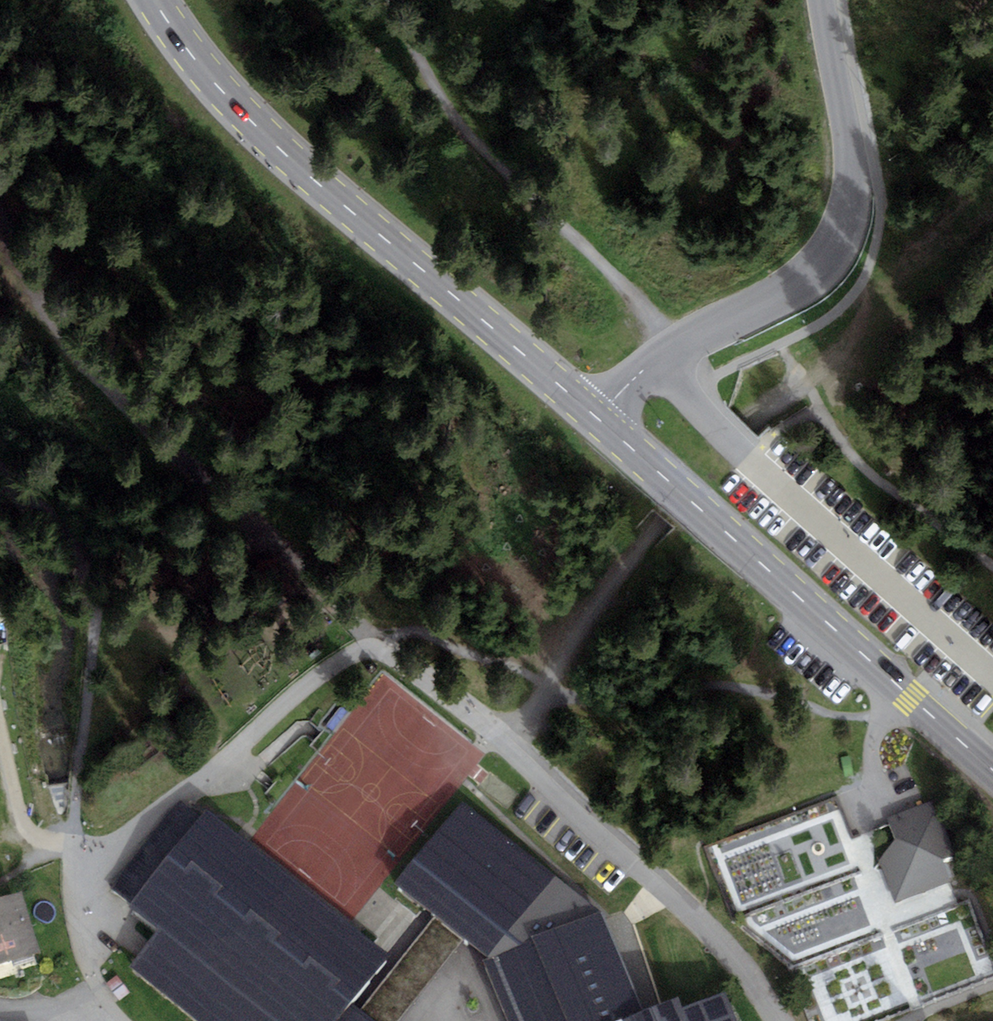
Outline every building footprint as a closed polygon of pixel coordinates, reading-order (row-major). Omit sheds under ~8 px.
[(840,802),(720,837),(759,970),(871,937),(852,871),(864,867),(859,850),(854,851),(840,802)] [(896,842),(877,864),(895,909),(950,888),(942,868),(951,864),(930,807),(889,823),(896,842)] [(463,811),(393,898),(431,928),(459,951),(489,975),(482,979),(500,1020),(646,1020),(603,925),(463,811)] [(129,923),(156,945),(128,977),(183,1020),(361,1020),(354,1015),(393,968),(207,823),(129,923)] [(25,964),(10,909),(0,912),(0,971),(25,964)] [(431,928),(360,1017),(364,1020),(403,1020),(459,951),(431,928)] [(725,1011),(702,1020),(729,1020),(725,1011)]
